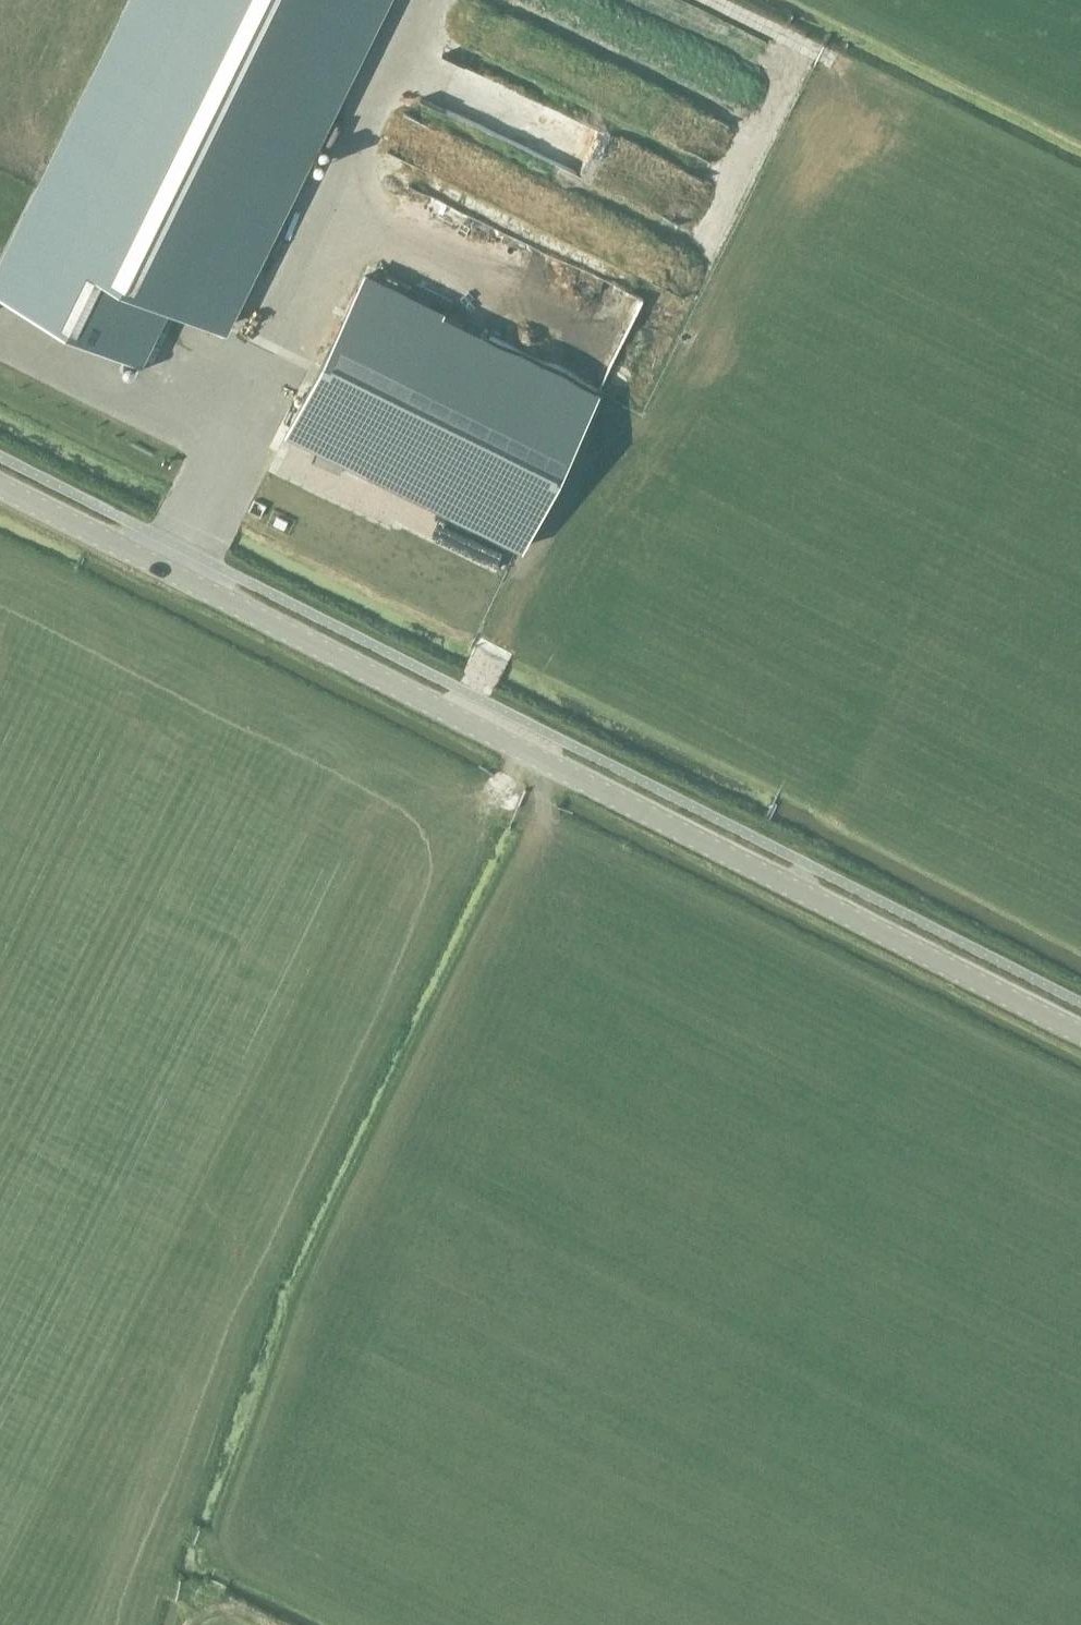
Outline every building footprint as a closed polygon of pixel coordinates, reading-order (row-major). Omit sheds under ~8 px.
[(221,328),(383,0),(134,0),(0,273),(0,291),(131,356),(137,359),(142,362),(171,303),(221,328)] [(598,391),(363,276),(286,433),(521,548),(598,391)]
